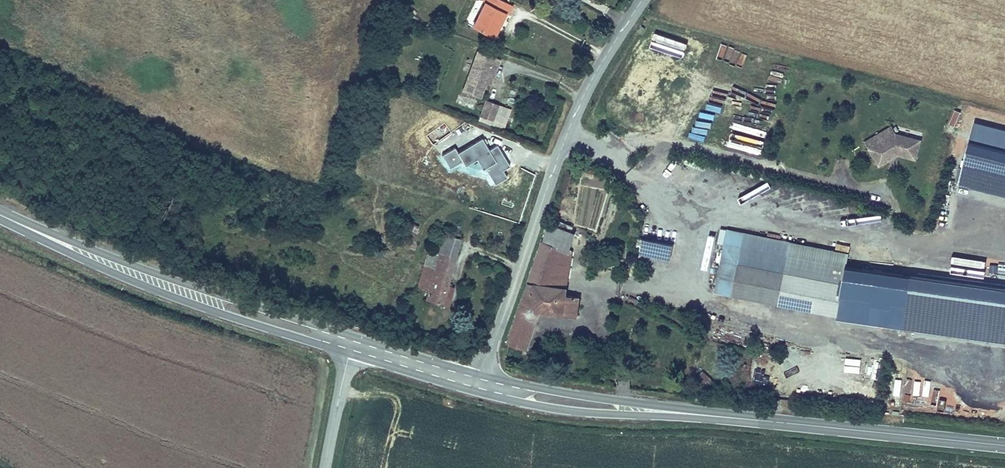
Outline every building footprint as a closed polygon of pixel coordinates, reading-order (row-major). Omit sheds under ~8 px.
[(496,40),(512,5),(502,0),(485,0),(471,28),(496,40)] [(475,49),(461,89),(479,95),(490,65),(495,67),(498,57),(475,49)] [(783,94),(786,82),(772,78),(769,90),(783,94)] [(485,98),(480,112),(493,117),(498,102),(485,98)] [(955,126),(959,111),(953,109),(949,124),(955,126)] [(434,144),(451,131),(444,122),(427,135),(434,144)] [(1004,195),(1004,132),(973,123),(958,183),(1004,195)] [(771,135),(773,130),(757,124),(755,130),(771,135)] [(921,138),(895,131),(891,125),(872,136),(884,157),(894,151),(915,157),(921,138)] [(884,157),(872,136),(865,140),(879,163),(898,153),(894,151),(884,157)] [(510,167),(498,144),(489,149),(483,138),(457,151),(456,148),(443,154),(450,168),(462,162),(465,166),(480,158),(493,184),(507,177),(504,170),(510,167)] [(686,184),(709,169),(705,163),(682,179),(686,184)] [(583,175),(583,186),(605,187),(606,177),(583,175)] [(548,223),(543,238),(559,242),(565,244),(569,230),(548,223)] [(729,226),(717,286),(836,310),(848,250),(729,226)] [(672,239),(654,235),(648,256),(666,261),(672,239)] [(543,238),(533,270),(550,274),(560,276),(564,262),(555,259),(557,255),(562,255),(563,250),(557,248),(559,242),(543,238)] [(437,267),(431,287),(428,296),(443,301),(460,245),(445,241),(437,267)] [(959,257),(958,264),(991,268),(992,261),(959,257)] [(418,283),(431,287),(437,267),(426,263),(418,283)] [(533,270),(530,278),(548,282),(550,274),(533,270)] [(1004,342),(1004,290),(911,277),(904,329),(1004,342)] [(530,278),(524,294),(532,296),(530,306),(540,308),(563,314),(563,312),(567,294),(569,288),(548,282),(530,278)] [(524,294),(509,337),(529,341),(540,308),(530,306),(532,296),(524,294)] [(576,315),(580,298),(567,294),(563,312),(576,315)] [(933,403),(934,387),(927,386),(926,402),(933,403)] [(934,396),(936,412),(943,411),(941,395),(934,396)]
